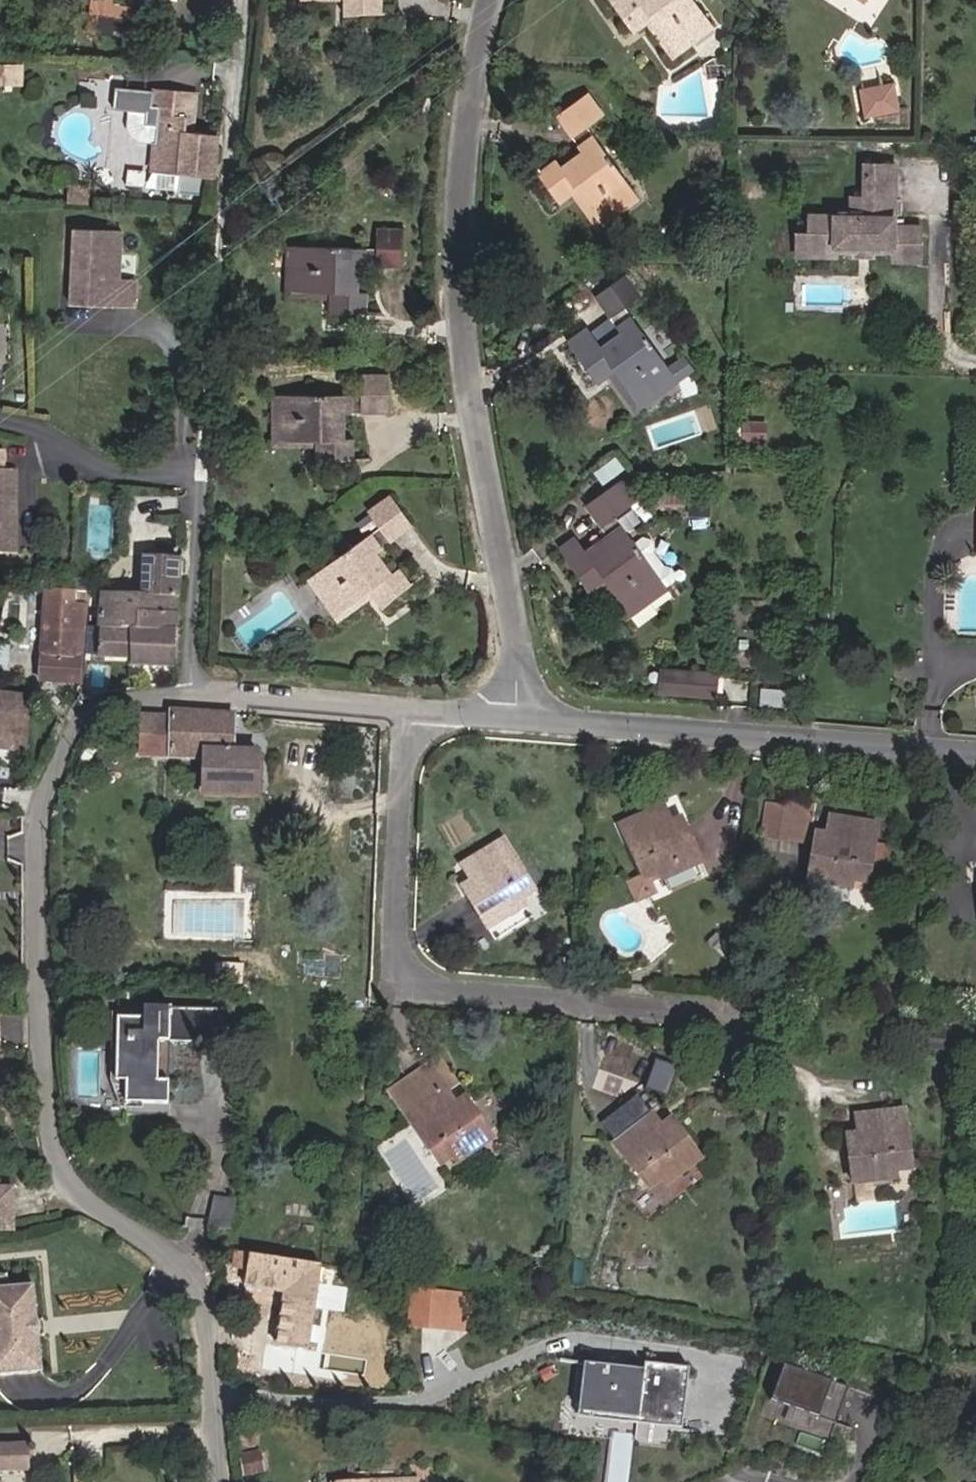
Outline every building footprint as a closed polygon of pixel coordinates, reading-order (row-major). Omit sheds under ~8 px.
[(91,30),(124,32),(127,0),(94,0),(91,30)] [(376,14),(376,0),(335,0),(337,13),(376,14)] [(640,36),(651,29),(675,59),(715,29),(693,0),(613,0),(640,36)] [(27,82),(27,62),(0,62),(0,82),(27,82)] [(896,106),(891,81),(861,87),(865,111),(896,106)] [(153,88),(118,86),(116,108),(131,109),(148,111),(148,123),(160,124),(158,140),(155,168),(180,171),(178,189),(207,192),(209,174),(214,175),(218,132),(188,129),(189,113),(161,111),(162,104),(152,103),(153,88)] [(196,91),(153,88),(152,103),(162,104),(161,111),(189,113),(194,114),(196,91)] [(577,198),(598,229),(635,201),(586,128),(601,118),(579,88),(550,108),(579,147),(559,160),(550,148),(528,163),(563,209),(577,198)] [(148,111),(131,109),(130,122),(131,129),(137,136),(143,139),(158,140),(160,124),(148,123),(148,111)] [(854,213),(832,214),(831,252),(840,252),(840,242),(855,242),(871,243),(892,244),(920,245),(920,225),(897,223),(897,165),(868,165),(867,197),(854,197),(854,213)] [(100,184),(70,183),(70,200),(99,202),(100,184)] [(831,252),(832,214),(812,213),(811,231),(799,230),(798,250),(831,252)] [(286,242),(287,293),(332,292),(332,306),(377,306),(377,282),(361,281),(362,257),(400,256),(400,222),(373,223),(372,241),(286,242)] [(129,230),(81,228),(78,303),(141,306),(143,279),(127,278),(129,230)] [(871,243),(855,242),(853,253),(871,254),(871,243)] [(920,260),(920,245),(892,244),(893,259),(920,260)] [(659,286),(639,261),(609,285),(634,316),(611,335),(595,315),(579,328),(619,378),(630,369),(654,398),(695,365),(642,300),(659,286)] [(713,362),(703,350),(695,357),(705,368),(713,362)] [(311,457),(357,456),(356,436),(344,435),(345,409),(385,409),(386,373),(354,373),(354,396),(272,391),(272,443),(311,443),(311,457)] [(759,440),(759,425),(742,424),(741,439),(759,440)] [(0,443),(0,546),(18,546),(19,463),(6,463),(6,443),(0,443)] [(623,581),(644,604),(677,576),(620,507),(631,496),(614,475),(587,500),(618,537),(600,551),(591,540),(576,555),(607,594),(623,581)] [(385,598),(421,571),(407,554),(397,562),(381,540),(410,517),(385,486),(362,501),(371,516),(305,566),(341,611),(375,586),(385,598)] [(104,593),(102,628),(137,629),(137,612),(179,612),(180,575),(181,555),(142,554),(142,573),(141,594),(104,593)] [(47,587),(45,644),(85,645),(86,628),(86,587),(81,587),(73,586),(47,587)] [(137,612),(137,629),(136,653),(136,661),(167,661),(176,661),(179,612),(137,612)] [(136,653),(137,629),(102,628),(102,652),(136,653)] [(0,637),(0,663),(10,663),(10,638),(0,637)] [(85,658),(85,645),(45,644),(45,658),(85,658)] [(83,679),(85,658),(45,658),(45,678),(83,679)] [(689,685),(690,665),(665,664),(664,684),(689,685)] [(713,687),(715,667),(690,665),(689,685),(713,687)] [(25,742),(28,688),(0,686),(0,740),(25,742)] [(178,708),(158,711),(156,751),(207,752),(208,784),(252,787),(253,750),(233,751),(232,712),(207,710),(178,708)] [(790,797),(772,794),(768,823),(812,830),(817,798),(790,794),(790,797)] [(665,869),(703,855),(691,821),(676,827),(668,806),(630,820),(637,842),(628,845),(639,879),(665,869)] [(834,842),(823,842),(821,873),(882,879),(885,846),(878,846),(880,820),(837,816),(834,842)] [(523,863),(510,839),(472,858),(483,882),(471,889),(486,918),(547,885),(531,859),(523,863)] [(706,864),(703,855),(665,869),(668,878),(706,864)] [(232,961),(231,985),(242,984),(243,961),(232,961)] [(163,1109),(165,1088),(149,1087),(153,1042),(169,1042),(225,1046),(226,1019),(148,1015),(147,1028),(120,1027),(116,1084),(128,1086),(126,1106),(163,1109)] [(458,1067),(439,1040),(393,1074),(424,1122),(417,1127),(437,1155),(492,1115),(473,1088),(463,1094),(450,1073),(458,1067)] [(165,1088),(169,1042),(153,1042),(149,1087),(165,1088)] [(675,1093),(684,1062),(659,1055),(650,1085),(675,1093)] [(674,1128),(643,1091),(608,1122),(660,1183),(703,1146),(682,1122),(674,1128)] [(869,1131),(854,1134),(857,1164),(923,1156),(916,1092),(866,1100),(869,1131)] [(33,1226),(30,1190),(0,1192),(0,1222),(0,1228),(33,1226)] [(204,1227),(210,1227),(226,1228),(226,1192),(206,1191),(204,1227)] [(315,1257),(244,1250),(242,1282),(283,1285),(279,1343),(309,1345),(315,1257)] [(409,1281),(408,1358),(446,1360),(450,1282),(409,1281)] [(0,1286),(0,1373),(52,1368),(42,1282),(0,1286)] [(673,1419),(682,1358),(638,1352),(636,1362),(577,1353),(570,1403),(673,1419)] [(845,1404),(852,1366),(784,1354),(778,1392),(845,1404)] [(31,1440),(0,1442),(0,1469),(33,1468),(31,1440)]
